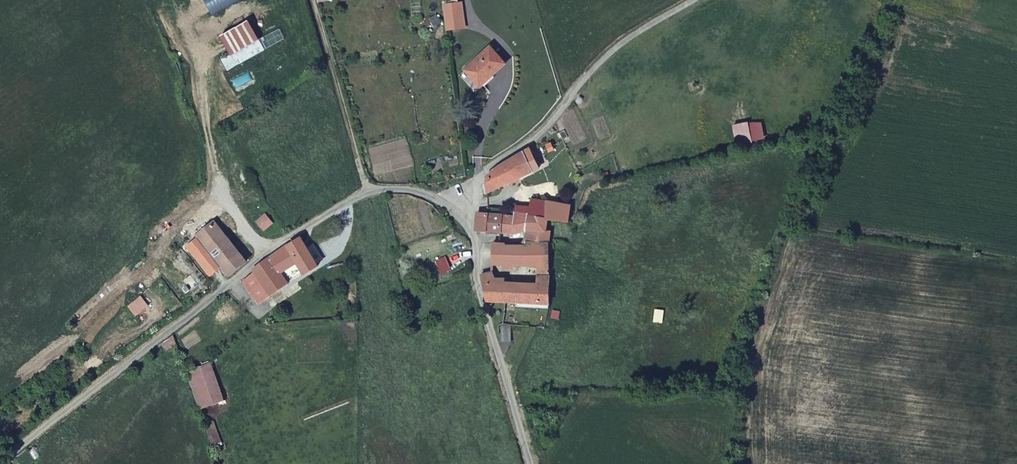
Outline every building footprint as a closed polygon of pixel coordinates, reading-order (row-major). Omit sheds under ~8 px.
[(459,3),(446,6),(449,29),(463,28),(459,3)] [(263,48),(248,20),(220,35),(230,53),(221,58),(226,68),(263,48)] [(482,87),(492,78),(507,63),(492,46),(468,68),(482,87)] [(487,178),(488,195),(534,172),(525,153),(503,164),(487,178)] [(531,206),(530,216),(530,219),(546,219),(548,201),(544,201),(532,199),(531,206)] [(548,201),(546,219),(552,220),(572,221),(573,205),(548,201)] [(518,203),(517,215),(530,216),(531,206),(518,203)] [(496,232),(502,233),(503,214),(488,213),(479,213),(478,230),(496,232)] [(272,223),(265,214),(257,221),(264,229),(272,223)] [(503,214),(502,233),(520,234),(530,231),(529,241),(552,242),(554,231),(551,230),(552,220),(546,219),(530,219),(530,216),(517,215),(503,214)] [(214,220),(196,234),(197,235),(220,265),(228,274),(246,260),(214,220)] [(220,265),(197,235),(185,244),(208,274),(220,265)] [(300,236),(286,244),(297,262),(303,272),(318,263),(300,236)] [(508,243),(501,242),(496,242),(494,265),(505,266),(506,268),(517,269),(517,266),(539,267),(538,282),(507,282),(506,278),(498,278),(494,272),(483,275),(490,301),(551,304),(552,242),(529,241),(528,245),(509,244),(508,243)] [(286,244),(268,256),(281,274),(297,262),(286,244)] [(251,268),(252,270),(269,295),(288,283),(281,274),(268,256),(251,268)] [(252,270),(241,279),(257,303),(269,295),(252,270)] [(223,400),(212,369),(187,377),(198,408),(223,400)] [(204,423),(211,444),(220,442),(212,420),(204,423)]
